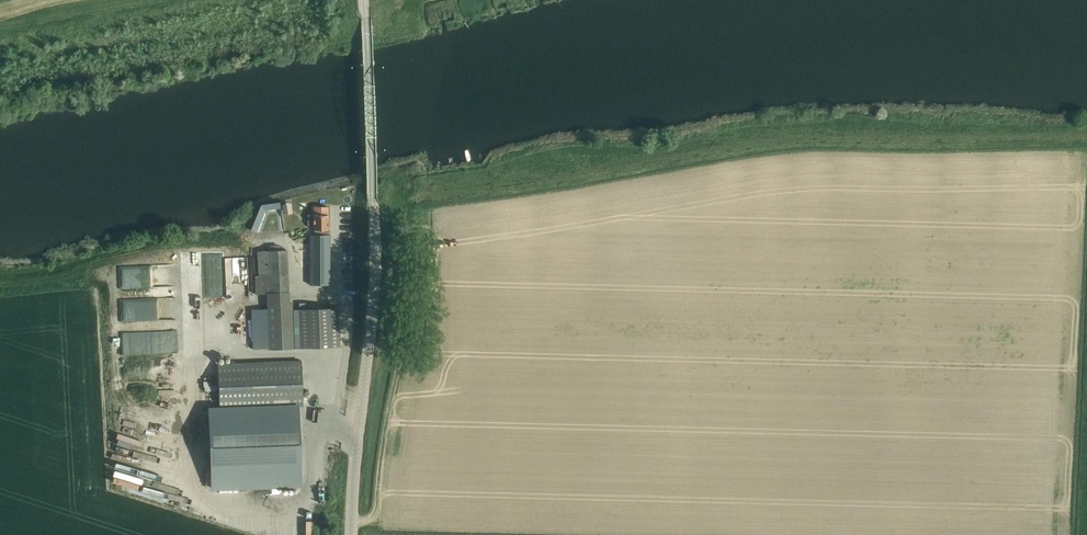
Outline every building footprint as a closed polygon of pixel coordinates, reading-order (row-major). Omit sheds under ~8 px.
[(263,219),(269,218),(268,209),(281,207),(280,200),(261,202),(263,219)] [(291,200),(282,202),(285,213),(294,211),(291,200)] [(310,284),(319,284),(330,284),(330,235),(328,235),(328,229),(328,207),(314,207),(314,214),(314,224),(314,236),(315,236),(315,241),(310,241),(310,284)] [(245,242),(256,237),(253,231),(242,236),(245,242)] [(270,348),(270,349),(294,348),(339,346),(338,307),(291,309),(288,248),(260,250),(261,274),(256,274),(257,293),(268,293),(268,308),(270,348)] [(249,256),(227,257),(227,289),(249,289),(249,256)] [(115,270),(115,286),(125,286),(125,270),(115,270)] [(124,317),(175,318),(175,302),(125,301),(124,317)] [(270,348),(268,308),(252,309),(253,348),(270,348)] [(122,353),(179,352),(179,332),(121,333),(122,353)] [(301,361),(218,364),(220,408),(298,405),(299,405),(303,405),(301,361)] [(208,408),(211,488),(302,486),(299,405),(298,405),(220,408),(208,408)]
